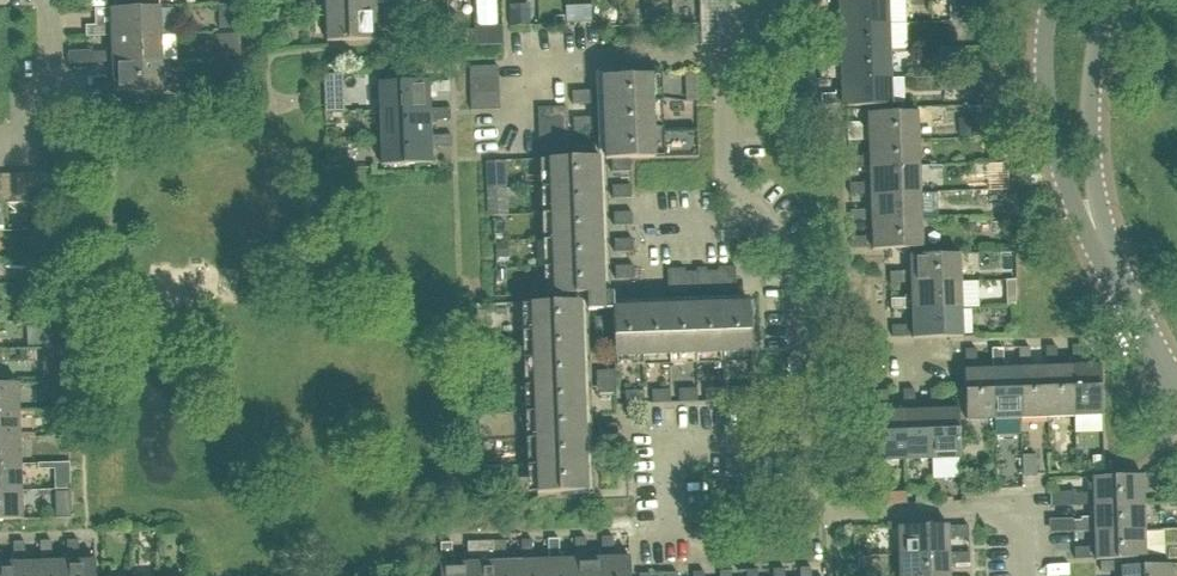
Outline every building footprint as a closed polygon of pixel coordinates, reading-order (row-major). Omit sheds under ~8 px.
[(375,12),(375,0),(325,0),(326,13),(375,12)] [(838,25),(889,24),(888,0),(837,0),(838,14),(818,15),(818,26),(838,25)] [(699,16),(728,15),(727,1),(699,2),(699,16)] [(111,37),(161,36),(160,8),(94,10),(95,26),(85,26),(85,38),(110,37),(111,37)] [(375,12),(326,13),(327,42),(376,40),(376,23),(396,23),(396,12),(375,12)] [(700,30),(728,29),(728,15),(699,16),(700,30)] [(839,53),(889,51),(889,24),(838,25),(839,41),(819,42),(819,53),(839,52),(839,53)] [(728,29),(700,30),(700,45),(729,44),(728,29)] [(111,64),(162,62),(161,36),(111,37),(111,52),(91,53),(91,64),(111,63),(111,64)] [(840,79),(890,78),(889,51),(839,53),(840,67),(820,68),(820,80),(840,79)] [(162,62),(111,64),(112,79),(91,79),(92,91),(112,90),(112,92),(163,90),(162,62)] [(469,82),(498,81),(498,66),(469,67),(469,71),(469,82)] [(604,160),(611,160),(630,159),(655,158),(651,75),(601,77),(604,160)] [(326,88),(341,87),(340,76),(325,77),(326,88)] [(230,78),(230,95),(247,94),(247,78),(230,78)] [(890,78),(840,79),(841,94),(821,95),(821,106),(841,106),(841,108),(891,106),(890,78)] [(379,111),(429,109),(429,94),(449,93),(449,82),(429,82),(428,81),(378,83),(379,111)] [(470,96),(499,95),(498,81),(469,82),(470,96)] [(572,105),(591,105),(590,92),(571,92),(572,105)] [(499,95),(470,96),(470,110),(470,111),(499,110),(499,95)] [(538,123),(566,122),(566,107),(537,109),(538,123)] [(380,137),(430,135),(430,121),(450,120),(450,108),(429,109),(379,111),(380,137)] [(867,141),(918,139),(917,112),(866,114),(867,129),(858,130),(858,122),(847,123),(847,141),(867,141)] [(573,132),(592,131),(591,118),(573,119),(573,132)] [(656,143),(683,143),(683,120),(656,120),(656,143)] [(538,138),(567,136),(566,122),(538,123),(538,138)] [(430,135),(380,137),(381,166),(431,164),(431,147),(451,147),(451,135),(430,136),(430,135)] [(567,136),(538,138),(539,153),(568,151),(567,136)] [(868,168),(919,166),(918,139),(867,141),(868,156),(848,157),(848,168),(868,167),(868,168)] [(574,159),(593,158),(592,145),(574,146),(574,159)] [(613,309),(613,307),(612,293),(603,293),(598,158),(593,158),(574,159),(548,160),(553,296),(584,295),(585,310),(613,309)] [(630,159),(611,160),(611,172),(630,172),(630,159)] [(989,190),(1003,190),(1009,190),(1008,164),(999,164),(989,164),(989,190)] [(869,195),(920,193),(919,166),(868,168),(869,183),(849,184),(850,195),(869,194),(869,195)] [(13,204),(27,203),(26,174),(12,175),(13,204)] [(26,174),(27,203),(42,203),(41,174),(40,174),(26,174)] [(13,204),(12,175),(0,175),(0,204),(13,204)] [(612,199),(631,198),(630,185),(612,186),(612,199)] [(870,221),(921,219),(920,193),(869,195),(870,210),(850,210),(851,221),(870,221)] [(613,226),(632,225),(631,212),(613,213),(613,226)] [(921,219),(870,221),(871,236),(851,237),(852,248),(871,248),(871,250),(922,248),(921,219)] [(614,253),(633,252),(632,239),(613,240),(614,253)] [(910,284),(961,282),(960,254),(909,256),(910,272),(889,272),(890,284),(910,283),(910,284)] [(615,280),(634,279),(633,266),(615,266),(615,280)] [(736,292),(735,267),(717,268),(718,272),(706,272),(706,268),(697,269),(697,272),(685,273),(685,269),(667,270),(668,295),(685,294),(685,291),(697,290),(697,287),(706,286),(706,290),(718,290),(719,293),(736,292)] [(911,310),(962,308),(961,282),(910,284),(911,298),(890,299),(891,310),(911,309),(911,310)] [(537,493),(555,493),(587,491),(580,302),(530,304),(537,493)] [(751,353),(749,303),(613,307),(613,309),(613,317),(614,342),(614,358),(751,353)] [(962,308),(911,310),(912,325),(892,326),(892,337),(912,336),(912,338),(963,336),(962,308)] [(16,311),(18,336),(39,335),(38,310),(16,311)] [(595,343),(614,342),(613,317),(594,317),(595,343)] [(1072,367),(1074,417),(1102,416),(1100,366),(1084,367),(1084,346),(1072,346),(1073,367),(1072,367)] [(1074,417),(1072,367),(1058,368),(1057,347),(1045,347),(1046,368),(1045,368),(1047,418),(1074,417)] [(1047,418),(1045,368),(1031,369),(1030,348),(1019,348),(1019,369),(1020,419),(1047,418)] [(1020,419),(1019,369),(1004,370),(1003,349),(992,349),(992,370),(994,420),(1020,419)] [(994,420),(992,370),(977,371),(976,350),(965,350),(966,371),(964,371),(964,388),(966,421),(994,420)] [(597,396),(615,395),(614,370),(596,370),(597,396)] [(19,411),(18,383),(0,384),(0,412),(19,411)] [(705,402),(724,401),(723,388),(705,389),(705,402)] [(732,401),(751,401),(750,388),(731,388),(732,401)] [(678,403),(697,402),(697,389),(678,390),(678,403)] [(930,410),(932,460),(960,459),(958,409),(942,410),(941,389),(930,390),(930,410)] [(651,403),(670,403),(670,390),(651,391),(651,403)] [(932,460),(930,410),(915,410),(914,390),(903,391),(904,411),(903,411),(905,461),(932,460)] [(625,404),(644,404),(643,391),(624,392),(625,404)] [(905,461),(903,411),(888,411),(888,391),(857,392),(858,414),(875,414),(876,462),(905,461)] [(20,438),(19,411),(0,412),(0,439),(20,438)] [(599,449),(617,449),(616,424),(598,425),(599,449)] [(21,465),(20,438),(0,439),(0,466),(21,465)] [(617,476),(618,476),(618,463),(599,464),(600,476),(617,476)] [(22,492),(21,465),(0,466),(0,492),(22,492)] [(1093,506),(1143,504),(1142,477),(1092,478),(1092,494),(1072,495),(1072,506),(1093,506)] [(896,493),(896,482),(871,482),(871,492),(896,493)] [(0,492),(0,521),(23,520),(23,519),(22,492),(0,492)] [(1093,532),(1144,531),(1143,504),(1093,506),(1093,520),(1073,521),(1074,533),(1093,532)] [(898,555),(949,553),(948,538),(969,538),(968,527),(948,527),(948,525),(897,527),(898,555)] [(1094,561),(1145,559),(1144,531),(1093,532),(1094,547),(1074,548),(1074,559),(1094,559),(1094,561)] [(602,575),(629,575),(629,557),(613,558),(612,537),(601,538),(602,558),(601,558),(602,575)] [(601,558),(586,559),(585,538),(574,538),(574,559),(574,575),(602,575),(601,558)] [(574,559),(559,560),(559,539),(547,540),(548,560),(548,575),(574,575),(574,559)] [(67,561),(68,575),(95,575),(95,560),(79,560),(78,540),(67,541),(68,561),(67,561)] [(548,560),(533,561),(532,540),(521,541),(521,561),(521,575),(548,575),(548,560)] [(67,561),(52,562),(51,541),(40,541),(41,562),(40,562),(41,575),(68,575),(67,561)] [(521,561),(506,562),(505,541),(493,542),(494,562),(494,575),(521,575),(521,561)] [(40,562),(25,562),(25,542),(13,542),(14,563),(14,575),(41,575),(40,562)] [(467,563),(468,575),(494,575),(494,562),(493,542),(467,543),(468,563),(467,563)] [(467,563),(452,564),(452,543),(440,544),(441,564),(439,564),(439,575),(468,575),(467,563)] [(949,565),(969,564),(969,553),(949,554),(949,553),(898,555),(899,575),(949,575),(949,565)] [(14,563),(0,563),(0,575),(14,575),(14,563)] [(1171,565),(1120,567),(1121,575),(1171,575),(1171,565)]
